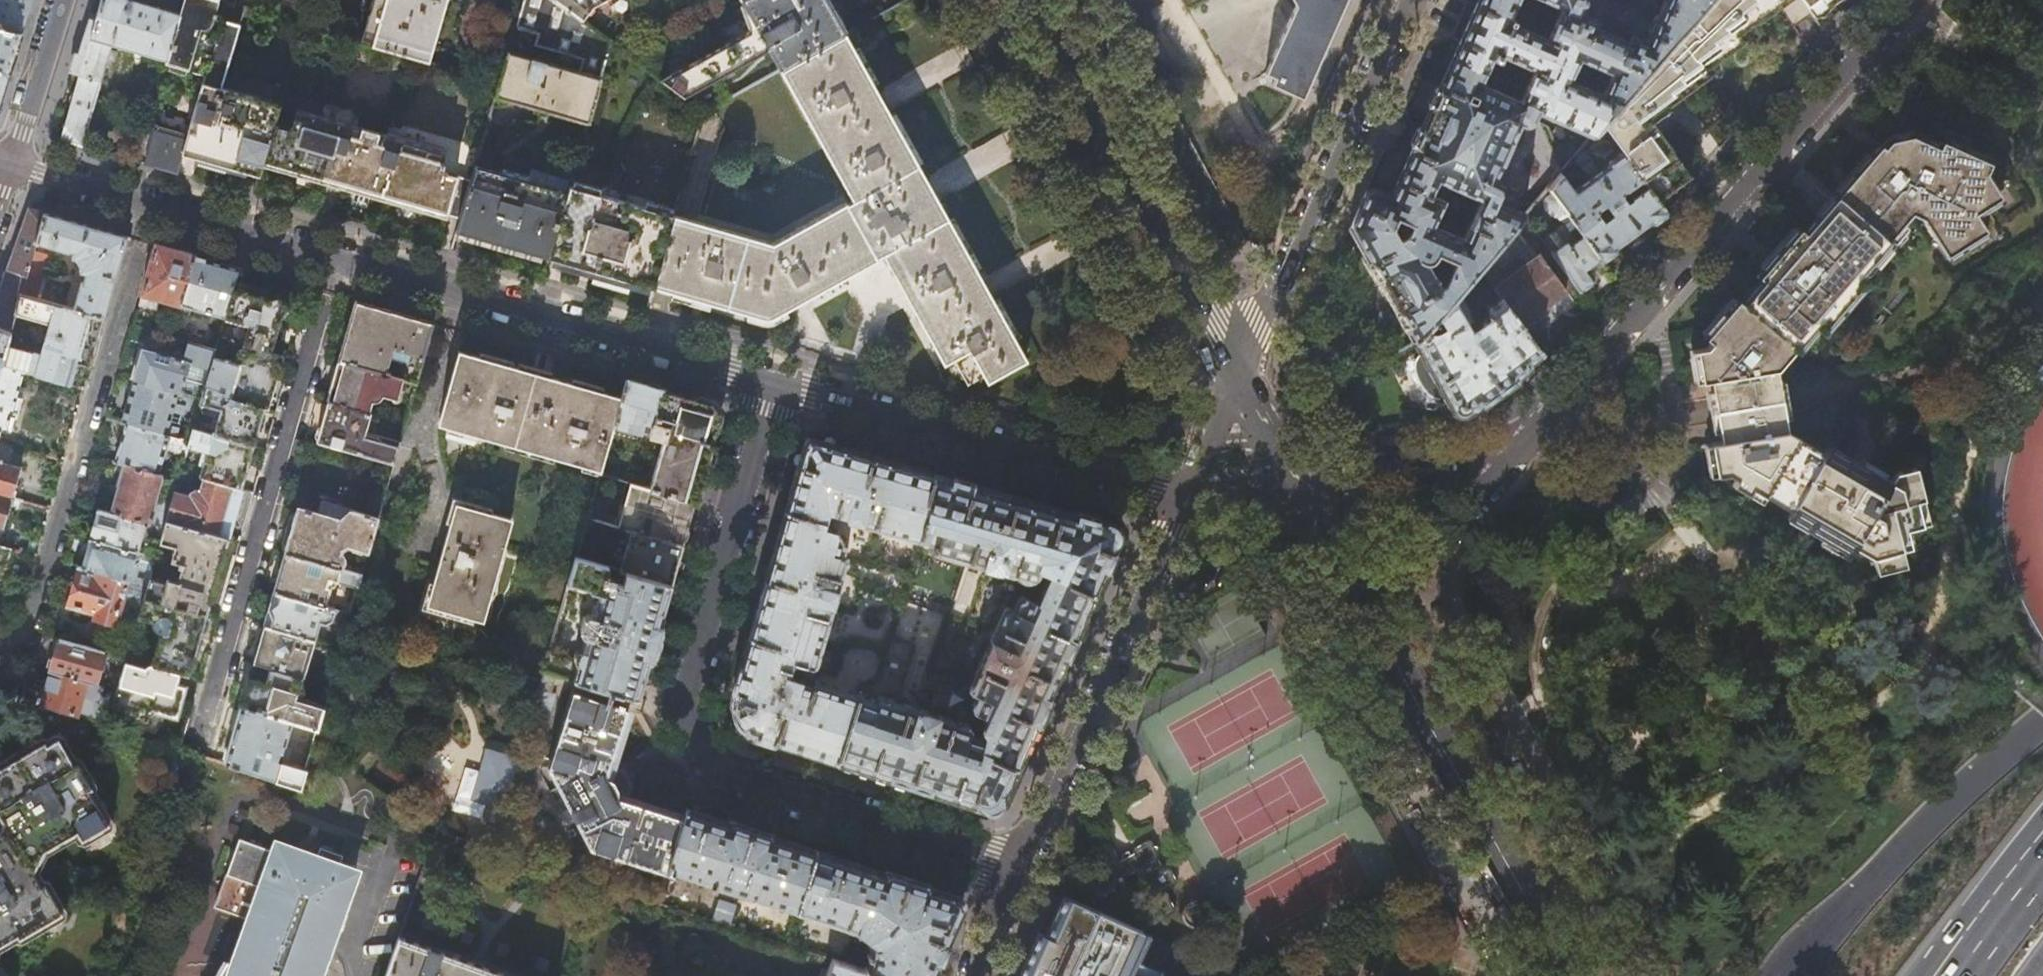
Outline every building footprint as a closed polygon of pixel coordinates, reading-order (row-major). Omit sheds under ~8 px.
[(21,34),(31,0),(0,0),(0,28),(21,34)] [(90,17),(82,40),(72,72),(80,75),(75,91),(72,92),(69,95),(69,100),(71,104),(60,140),(81,146),(113,43),(137,50),(169,60),(168,64),(204,75),(220,17),(225,0),(182,0),(179,13),(136,0),(101,0),(95,18),(90,17)] [(279,14),(303,21),(309,0),(283,0),(279,14)] [(362,43),(429,61),(447,0),(374,0),(362,43)] [(601,77),(611,41),(581,20),(555,0),(523,0),(516,26),(536,32),(533,44),(580,58),(577,70),(601,77)] [(581,20),(591,8),(604,0),(555,0),(581,20)] [(740,0),(756,29),(663,80),(685,97),(719,78),(722,83),(734,76),(732,71),(768,51),(780,71),(845,34),(826,0),(740,0)] [(1296,7),(1265,74),(1275,79),(1272,85),(1302,98),(1345,0),(1293,0),(1296,7)] [(1409,143),(1411,148),(1389,196),(1371,188),(1365,189),(1358,206),(1349,226),(1369,261),(1367,265),(1376,281),(1380,282),(1396,309),(1394,312),(1402,328),(1407,329),(1414,342),(1427,327),(1437,315),(1479,266),(1523,215),(1524,214),(1498,203),(1501,195),(1502,193),(1502,191),(1502,189),(1501,187),(1500,186),(1498,184),(1494,183),(1521,123),(1525,125),(1527,125),(1528,125),(1530,125),(1531,125),(1533,123),(1534,122),(1539,112),(1591,136),(1601,124),(1708,0),(1666,0),(1659,15),(1654,17),(1648,31),(1650,35),(1646,42),(1581,13),(1585,5),(1586,3),(1586,1),(1586,0),(1545,0),(1562,7),(1548,38),(1537,33),(1539,29),(1511,16),(1518,0),(1477,0),(1476,4),(1467,0),(1450,37),(1459,41),(1439,86),(1434,87),(1426,104),(1428,108),(1421,125),(1416,127),(1409,143)] [(1601,124),(1620,149),(1648,187),(1651,191),(1657,199),(1673,186),(1670,183),(1685,171),(1650,123),(1668,109),(1663,102),(1704,72),(1700,67),(1725,50),(1724,48),(1754,28),(1774,14),(1772,10),(1774,10),(1777,11),(1782,14),(1785,16),(1795,32),(1812,16),(1801,0),(1708,0),(1601,124)] [(1812,16),(1813,18),(1817,15),(1823,3),(1827,0),(1801,0),(1812,16)] [(239,23),(220,17),(204,75),(187,135),(181,152),(183,153),(225,165),(260,175),(263,163),(275,122),(280,103),(220,86),(239,23)] [(8,74),(21,34),(0,28),(0,72),(8,74)] [(875,88),(845,34),(780,71),(853,201),(848,203),(846,203),(773,244),(675,216),(654,286),(673,292),(676,293),(715,304),(751,314),(764,317),(766,318),(768,318),(770,318),(772,318),(774,316),(779,314),(818,293),(877,260),(878,257),(883,255),(916,314),(944,364),(950,361),(969,350),(983,377),(986,382),(1001,374),(1018,365),(1027,360),(1005,322),(993,300),(989,293),(981,278),(969,257),(938,202),(929,185),(925,178),(889,113),(881,99),(876,89),(875,88)] [(587,123),(601,77),(577,70),(509,50),(499,82),(495,96),(587,123)] [(275,122),(263,163),(322,180),(399,202),(460,219),(472,179),(439,169),(444,152),(384,134),(387,120),(361,112),(356,126),(297,109),(292,127),(275,122)] [(181,152),(187,135),(151,124),(140,163),(164,170),(177,173),(183,153),(181,152)] [(1561,171),(1548,186),(1580,232),(1589,225),(1597,235),(1588,242),(1601,260),(1613,251),(1614,250),(1614,249),(1614,248),(1614,247),(1648,221),(1649,222),(1650,223),(1652,223),(1653,222),(1654,221),(1667,212),(1657,199),(1651,191),(1645,196),(1647,199),(1633,209),(1628,202),(1648,187),(1620,149),(1607,159),(1598,147),(1591,136),(1573,157),(1585,169),(1591,177),(1573,189),(1561,171)] [(1709,381),(1714,410),(1780,400),(1775,369),(1812,326),(1817,330),(1858,281),(1854,277),(1909,213),(1918,217),(1934,242),(1946,235),(1954,247),(1972,235),(1969,229),(1977,223),(1969,210),(1980,203),(1982,205),(1996,194),(1983,171),(1987,161),(1940,140),(1935,147),(1909,136),(1889,140),(1883,147),(1880,144),(1803,232),(1798,228),(1757,275),(1762,279),(1733,314),(1728,309),(1712,328),(1717,332),(1704,347),(1695,348),(1701,382),(1709,381)] [(502,175),(475,167),(472,179),(460,219),(457,231),(502,244),(548,257),(567,193),(527,181),(528,177),(503,171),(502,175)] [(675,216),(569,186),(567,193),(548,257),(594,270),(597,271),(654,286),(675,216)] [(36,242),(44,212),(30,208),(8,269),(27,276),(33,252),(36,242)] [(116,275),(127,236),(44,212),(36,242),(69,251),(70,249),(75,251),(73,257),(78,259),(82,265),(81,270),(87,272),(84,283),(82,282),(74,309),(104,317),(116,275)] [(1479,266),(1485,275),(1500,296),(1519,322),(1539,308),(1565,290),(1577,306),(1586,300),(1580,292),(1550,252),(1542,258),(1530,240),(1538,235),(1523,215),(1479,266)] [(1561,220),(1538,235),(1550,252),(1580,292),(1595,281),(1587,270),(1601,260),(1588,242),(1584,236),(1576,241),(1561,220)] [(180,304),(194,255),(172,249),(155,244),(138,305),(150,308),(154,296),(180,304)] [(27,276),(21,294),(38,299),(41,286),(37,285),(46,256),(33,252),(27,276)] [(233,286),(238,268),(210,259),(194,255),(180,304),(175,319),(184,322),(188,308),(218,317),(217,321),(222,323),(224,317),(233,286)] [(1587,270),(1595,281),(1600,277),(1598,273),(1606,267),(1601,260),(1587,270)] [(1469,293),(1485,275),(1479,266),(1437,315),(1442,325),(1437,327),(1435,328),(1433,328),(1431,328),(1429,328),(1427,327),(1414,342),(1421,354),(1420,356),(1419,358),(1417,361),(1417,364),(1416,368),(1416,371),(1417,375),(1418,379),(1419,382),(1424,389),(1427,391),(1430,393),(1432,394),(1436,396),(1439,397),(1442,397),(1446,397),(1454,412),(1455,413),(1456,413),(1457,414),(1458,414),(1460,414),(1462,414),(1463,414),(1464,413),(1466,412),(1479,403),(1480,403),(1480,404),(1481,404),(1482,404),(1483,404),(1484,403),(1516,380),(1517,379),(1517,377),(1516,376),(1516,375),(1522,371),(1527,367),(1528,366),(1529,365),(1528,363),(1528,362),(1527,361),(1540,352),(1519,322),(1500,296),(1487,304),(1487,305),(1486,306),(1486,307),(1486,309),(1487,310),(1489,315),(1470,329),(1465,322),(1468,319),(1470,318),(1470,316),(1471,315),(1471,314),(1470,313),(1469,311),(1463,300),(1459,294),(1463,291),(1465,294),(1469,293)] [(8,269),(0,290),(0,328),(11,332),(16,313),(21,294),(27,276),(8,269)] [(243,344),(269,352),(276,327),(283,301),(265,296),(233,286),(224,317),(247,325),(242,344),(243,344)] [(400,377),(415,381),(431,322),(390,311),(356,301),(347,329),(338,360),(390,374),(391,371),(388,370),(391,359),(404,363),(400,377)] [(75,361),(90,365),(97,343),(104,317),(74,309),(57,304),(51,323),(16,313),(11,332),(2,364),(24,371),(68,383),(75,361)] [(132,326),(129,339),(156,346),(159,334),(132,326)] [(2,364),(11,332),(0,328),(0,370),(2,364)] [(138,360),(133,379),(188,394),(201,398),(203,390),(213,356),(214,351),(188,343),(183,361),(141,348),(138,360)] [(237,364),(273,374),(273,372),(276,373),(278,364),(280,358),(278,357),(279,355),(269,352),(243,344),(237,364)] [(965,388),(983,377),(969,350),(950,361),(962,382),(965,388)] [(612,430),(621,397),(531,371),(459,351),(439,423),(601,468),(612,430)] [(203,390),(263,407),(268,391),(273,374),(237,364),(213,356),(203,390)] [(327,400),(368,412),(378,415),(384,395),(409,402),(415,381),(400,377),(390,374),(338,360),(332,382),(327,400)] [(4,431),(9,414),(12,415),(12,413),(17,414),(20,406),(22,397),(17,396),(24,371),(2,364),(0,370),(0,430),(4,431)] [(649,384),(627,378),(621,397),(612,430),(638,438),(640,431),(649,434),(649,435),(663,439),(649,488),(695,501),(719,415),(715,404),(695,398),(649,384)] [(126,423),(175,437),(184,405),(175,403),(177,397),(186,399),(188,394),(133,379),(127,400),(121,421),(126,423)] [(212,433),(252,445),(258,426),(263,407),(203,390),(201,398),(198,408),(211,412),(213,408),(216,413),(212,426),(213,430),(212,433)] [(316,440),(392,462),(398,440),(366,431),(370,420),(367,415),(368,412),(327,400),(320,423),(316,440)] [(1780,400),(1714,410),(1719,441),(1709,442),(1715,472),(1726,471),(1732,475),(1729,480),(1745,490),(1749,484),(1809,519),(1806,524),(1839,544),(1843,538),(1870,554),(1874,564),(1894,560),(1893,550),(1909,546),(1906,528),(1921,524),(1916,501),(1922,497),(1915,466),(1895,470),(1889,480),(1848,458),(1844,465),(1784,430),(1780,400)] [(114,462),(124,464),(157,474),(164,448),(174,450),(173,452),(184,455),(187,444),(188,441),(175,437),(126,423),(120,444),(114,462)] [(203,477),(240,488),(247,464),(252,445),(212,433),(192,428),(188,441),(187,444),(203,449),(199,464),(203,465),(200,476),(203,477)] [(848,449),(810,438),(806,441),(768,573),(731,704),(745,733),(788,746),(836,761),(858,693),(802,676),(801,679),(789,676),(794,661),(814,666),(817,663),(847,557),(846,556),(842,554),(845,543),(837,529),(824,525),(827,512),(830,511),(845,516),(847,518),(861,523),(863,524),(918,540),(929,503),(924,502),(933,473),(907,466),(848,449)] [(13,498),(17,484),(22,467),(0,461),(0,494),(13,498)] [(164,527),(166,520),(175,490),(178,480),(157,474),(124,464),(117,489),(110,512),(164,527)] [(984,488),(933,473),(924,502),(929,503),(918,540),(920,540),(931,544),(930,548),(933,553),(1008,574),(1026,582),(1028,579),(1031,579),(1036,576),(1039,569),(1048,573),(1036,600),(1022,594),(1017,596),(1012,608),(1007,606),(1004,608),(969,686),(970,690),(977,693),(972,704),(974,710),(986,716),(981,727),(985,734),(983,738),(972,734),(972,731),(971,728),(969,726),(968,724),(967,723),(965,721),(963,721),(961,720),(959,719),(956,719),(955,719),(953,720),(952,718),(878,694),(877,699),(858,693),(836,761),(862,770),(908,784),(948,797),(987,810),(1002,803),(1017,769),(1042,714),(1074,640),(1096,591),(1112,554),(1117,542),(1109,523),(1085,516),(1045,505),(984,488)] [(166,520),(226,538),(233,512),(240,488),(203,477),(199,489),(195,488),(189,491),(189,494),(175,490),(166,520)] [(689,523),(695,501),(649,488),(630,482),(617,525),(631,529),(683,543),(689,523)] [(13,498),(0,494),(0,544),(4,545),(8,530),(4,529),(8,516),(13,498)] [(320,500),(316,512),(338,518),(350,509),(320,500)] [(511,519),(456,503),(442,551),(427,602),(481,618),(511,519)] [(289,531),(283,552),(350,571),(351,568),(348,567),(349,565),(342,562),(343,558),(341,554),(342,549),(348,546),(367,551),(377,516),(350,509),(338,518),(316,512),(297,506),(289,531)] [(142,536),(160,542),(164,527),(110,512),(98,509),(95,521),(91,538),(138,551),(142,536)] [(144,596),(204,613),(217,570),(226,538),(166,520),(164,527),(160,542),(175,546),(170,564),(176,566),(178,562),(180,563),(179,566),(182,567),(178,581),(167,578),(166,582),(150,578),(147,586),(144,596)] [(631,529),(619,569),(671,584),(678,562),(683,543),(631,529)] [(860,530),(854,548),(863,551),(868,533),(860,530)] [(16,551),(36,557),(40,543),(20,537),(16,551)] [(128,580),(147,586),(150,578),(156,556),(138,551),(91,538),(86,554),(82,567),(128,580)] [(6,568),(12,549),(0,546),(0,566),(6,568)] [(337,579),(357,585),(360,574),(350,571),(283,552),(277,574),(272,591),(323,605),(329,586),(332,587),(335,585),(337,579)] [(549,649),(542,670),(555,674),(639,698),(646,672),(666,602),(671,584),(619,569),(575,557),(568,583),(592,590),(592,593),(592,595),(592,596),(592,597),(593,599),(595,601),(591,613),(587,613),(586,613),(585,613),(584,614),(584,616),(580,628),(580,630),(580,631),(580,632),(581,634),(585,635),(582,646),(580,647),(578,648),(576,650),(574,657),(549,649)] [(115,624),(128,580),(82,567),(79,566),(73,589),(69,604),(96,612),(95,618),(115,624)] [(976,574),(968,571),(957,604),(965,607),(976,574)] [(839,602),(848,605),(854,582),(846,580),(839,602)] [(263,624),(314,638),(319,620),(325,622),(328,620),(331,618),(334,608),(323,605),(272,591),(268,606),(263,624)] [(177,671),(187,674),(197,638),(204,613),(144,596),(139,616),(153,620),(152,624),(154,629),(160,632),(151,664),(177,671)] [(253,662),(302,676),(314,638),(263,624),(258,642),(253,662)] [(56,651),(50,671),(95,683),(105,651),(60,638),(56,651)] [(826,649),(821,667),(829,670),(834,652),(826,649)] [(908,688),(917,691),(927,658),(918,655),(908,688)] [(127,657),(113,705),(136,711),(137,706),(175,716),(179,701),(184,686),(174,684),(177,671),(151,664),(127,657)] [(292,720),(316,728),(323,704),(296,696),(302,676),(253,662),(246,686),(240,705),(292,720)] [(542,670),(540,680),(530,715),(540,718),(545,719),(553,693),(550,692),(555,674),(542,670)] [(40,704),(78,716),(79,712),(93,717),(103,686),(95,683),(50,671),(45,688),(40,704)] [(667,869),(684,816),(626,799),(612,795),(607,781),(611,765),(629,709),(573,691),(548,767),(589,848),(665,872),(667,869)] [(300,787),(305,769),(286,763),(290,750),(284,748),(292,720),(240,705),(232,732),(223,763),(300,787)] [(56,738),(45,744),(43,741),(0,767),(0,818),(3,823),(0,829),(0,942),(11,936),(13,938),(56,914),(38,884),(35,886),(28,873),(40,849),(73,830),(79,838),(105,822),(85,788),(89,786),(74,761),(70,763),(56,738)] [(612,795),(626,799),(631,784),(633,784),(629,774),(626,767),(625,770),(611,765),(607,781),(612,795)] [(687,808),(684,816),(667,869),(738,892),(734,906),(718,901),(712,920),(832,959),(883,975),(932,975),(934,970),(956,925),(963,908),(957,894),(873,868),(732,823),(687,808)] [(335,914),(314,906),(326,872),(235,840),(212,908),(249,921),(232,970),(223,967),(220,975),(313,975),(335,914)] [(622,892),(593,883),(588,897),(617,907),(622,892)] [(1155,938),(1063,895),(1046,934),(1035,929),(1026,950),(1015,975),(1137,975),(1155,938)] [(399,937),(385,975),(509,975),(399,937)] [(832,959),(826,975),(883,975),(832,959)]
